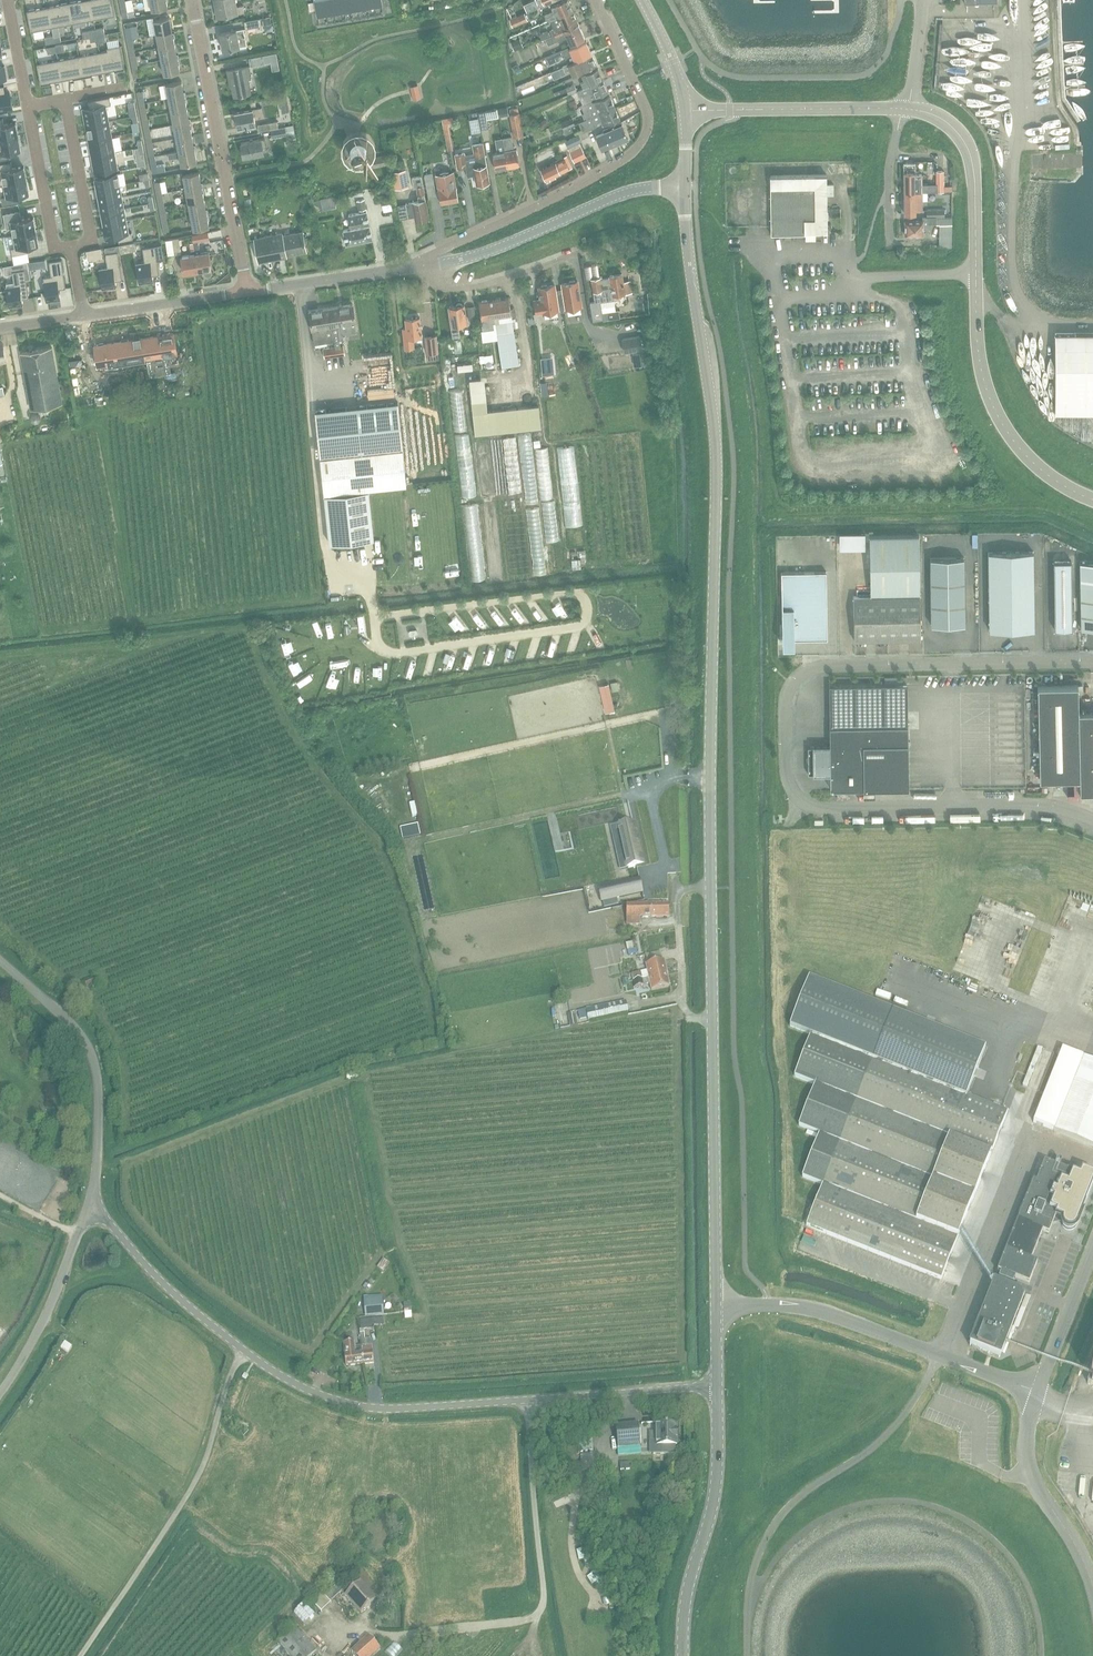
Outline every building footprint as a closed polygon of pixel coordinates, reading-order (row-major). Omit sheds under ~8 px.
[(93,19),(90,0),(84,0),(78,1),(78,0),(68,2),(72,23),(93,19)] [(114,15),(112,0),(90,0),(93,19),(114,15)] [(168,7),(166,0),(150,0),(152,10),(168,7)] [(237,14),(244,13),(243,6),(236,7),(235,0),(216,0),(218,9),(215,9),(217,18),(237,14)] [(381,6),(380,0),(314,0),(315,1),(308,2),(309,11),(316,10),(317,17),(381,6)] [(524,5),(527,11),(552,0),(534,0),(524,5)] [(572,10),(568,0),(562,0),(551,5),(553,10),(544,14),(547,21),(572,10)] [(52,27),(72,23),(68,2),(59,4),(59,5),(48,7),(52,27)] [(48,7),(37,9),(37,8),(26,10),(30,31),(52,27),(48,7)] [(551,35),(578,24),(572,10),(547,21),(550,20),(554,29),(549,31),(551,35)] [(513,27),(528,20),(524,12),(509,18),(513,27)] [(272,16),(273,23),(281,22),(280,14),(272,16)] [(146,15),(133,17),(135,29),(148,27),(146,15)] [(270,16),(261,18),(263,25),(271,23),(270,16)] [(156,34),(172,31),(170,17),(154,20),(156,34)] [(245,29),(261,26),(260,18),(245,21),(246,21),(244,21),(245,29)] [(578,24),(551,35),(545,38),(548,45),(557,41),(567,37),(570,44),(585,38),(578,24)] [(96,35),(95,29),(82,31),(83,38),(90,37),(89,37),(96,35)] [(246,46),(244,37),(243,29),(220,33),(223,50),(246,46)] [(156,34),(159,47),(175,44),(173,35),(175,35),(174,31),(172,31),(156,34)] [(538,40),(550,36),(548,31),(536,36),(538,40)] [(105,34),(96,35),(97,40),(97,42),(106,41),(105,34)] [(55,42),(53,35),(44,37),(46,44),(55,42)] [(519,38),(511,42),(515,50),(523,47),(519,38)] [(568,63),(591,53),(586,41),(569,48),(568,47),(545,57),(549,64),(559,59),(558,57),(564,54),(568,63)] [(56,51),(65,50),(64,43),(55,45),(56,51)] [(159,47),(161,60),(177,57),(179,57),(178,51),(176,52),(175,44),(159,47)] [(55,45),(46,47),(48,53),(56,51),(55,45)] [(103,72),(114,70),(114,71),(124,69),(120,45),(119,45),(108,47),(106,48),(107,50),(99,52),(103,72)] [(257,47),(258,56),(273,54),(272,45),(257,47)] [(79,56),(83,77),(92,75),(92,74),(103,72),(99,52),(79,56)] [(140,54),(135,55),(135,52),(129,53),(132,66),(137,65),(137,64),(146,63),(146,58),(142,59),(141,57),(140,54)] [(556,74),(565,71),(570,68),(573,75),(596,65),(591,53),(568,63),(563,66),(554,70),(556,74)] [(275,54),(268,55),(270,63),(277,62),(275,54)] [(79,56),(58,59),(62,80),(73,78),(73,79),(83,77),(79,56)] [(250,67),(264,64),(263,56),(248,58),(250,67)] [(161,60),(164,74),(180,71),(178,62),(180,61),(179,57),(177,57),(161,60)] [(37,64),(40,85),(51,83),(51,82),(62,80),(58,59),(37,64)] [(247,79),(250,79),(248,67),(227,71),(230,88),(232,87),(234,96),(250,93),(247,79)] [(577,91),(603,80),(598,68),(581,75),(584,82),(581,83),(583,88),(577,91)] [(429,74),(420,76),(422,89),(431,87),(429,74)] [(578,106),(591,101),(592,99),(608,92),(603,80),(577,91),(579,95),(575,97),(578,106)] [(166,84),(168,98),(184,95),(186,95),(185,89),(183,89),(182,81),(166,84)] [(569,94),(577,91),(574,84),(566,88),(554,92),(555,96),(567,91),(569,94)] [(4,85),(0,86),(0,110),(12,107),(9,92),(5,93),(4,85)] [(533,85),(521,91),(524,97),(536,91),(533,85)] [(109,120),(107,104),(114,102),(113,95),(98,98),(99,105),(83,108),(86,124),(109,120)] [(168,98),(171,111),(187,108),(185,99),(187,99),(186,95),(184,95),(168,98)] [(286,95),(279,96),(280,104),(288,103),(287,96),(286,95)] [(587,119),(615,107),(609,95),(593,102),(591,101),(578,106),(579,107),(581,106),(587,119)] [(496,100),(498,111),(509,109),(507,98),(496,100)] [(519,101),(524,125),(534,123),(529,99),(519,101)] [(253,116),(263,114),(261,107),(235,112),(237,128),(255,124),(253,116)] [(518,113),(517,107),(509,109),(510,114),(514,137),(522,135),(518,113)] [(615,107),(587,119),(579,122),(583,132),(596,126),(595,123),(601,121),(603,126),(620,119),(615,107)] [(171,111),(173,124),(189,121),(191,121),(190,116),(188,116),(187,108),(171,111)] [(490,128),(486,111),(480,113),(483,129),(490,128)] [(18,135),(15,122),(4,124),(2,117),(0,118),(0,138),(18,135)] [(453,117),(442,119),(443,125),(454,123),(453,117)] [(492,126),(509,124),(508,117),(491,119),(492,126)] [(479,118),(470,119),(471,126),(480,124),(479,118)] [(561,123),(563,128),(563,129),(575,124),(572,118),(561,123)] [(544,119),(538,124),(542,130),(549,124),(544,119)] [(86,124),(89,140),(112,136),(109,120),(86,124)] [(173,124),(176,138),(192,135),(190,126),(192,126),(191,121),(189,121),(173,124)] [(278,128),(278,127),(277,121),(269,123),(257,125),(258,132),(270,129),(278,128)] [(523,137),(528,135),(538,131),(537,130),(538,130),(535,123),(524,128),(526,135),(523,136),(523,137)] [(551,133),(563,128),(561,123),(549,128),(551,133)] [(610,146),(628,138),(622,124),(597,135),(602,147),(609,144),(610,146)] [(272,137),(285,134),(291,133),(291,138),(295,137),(293,125),(278,127),(278,128),(270,129),(270,130),(272,137)] [(484,143),(495,142),(493,130),(483,131),(484,143)] [(10,157),(9,150),(20,148),(18,135),(0,138),(0,159),(10,157)] [(194,148),(196,147),(195,142),(193,142),(192,135),(176,138),(178,151),(194,148)] [(581,141),(578,135),(565,140),(568,147),(581,141)] [(89,140),(92,156),(115,152),(112,136),(89,140)] [(369,151),(369,150),(370,148),(369,146),(369,144),(368,142),(367,140),(365,139),(364,138),(362,137),(360,137),(358,137),(356,137),(354,137),(352,138),(351,139),(349,141),(348,142),(348,144),(347,146),(347,148),(347,150),(347,152),(348,153),(349,155),(351,156),(352,158),(354,158),(356,159),(357,159),(359,159),(361,159),(363,158),(365,157),(366,156),(367,155),(368,153),(369,151)] [(519,165),(516,149),(513,149),(511,137),(502,138),(502,139),(501,139),(507,167),(519,165)] [(262,147),(265,146),(264,139),(240,143),(243,157),(263,154),(262,147)] [(495,169),(507,167),(501,139),(496,140),(498,152),(492,153),(495,169)] [(583,149),(597,146),(595,139),(582,142),(583,149)] [(586,156),(581,146),(580,142),(568,148),(570,151),(569,152),(574,162),(586,156)] [(489,182),(484,151),(482,143),(473,145),(474,155),(465,157),(464,153),(455,155),(457,168),(465,166),(467,176),(471,175),(471,174),(474,174),(476,185),(489,182)] [(180,157),(181,165),(197,162),(194,148),(178,151),(168,153),(169,159),(180,157)] [(92,156),(95,173),(118,168),(115,152),(92,156)] [(572,166),(569,161),(567,155),(554,161),(554,162),(541,169),(546,180),(567,170),(566,168),(568,167),(572,166)] [(154,156),(149,157),(152,172),(165,170),(163,164),(156,165),(154,156)] [(366,169),(386,165),(384,156),(364,160),(366,169)] [(955,160),(946,159),(945,179),(954,179),(955,160)] [(23,166),(12,168),(11,161),(0,163),(0,184),(4,183),(26,179),(23,166)] [(904,171),(915,171),(915,162),(904,163),(904,171)] [(536,167),(529,170),(533,178),(540,175),(536,167)] [(395,189),(409,187),(406,171),(392,173),(395,189)] [(904,192),(922,192),(922,174),(915,174),(915,171),(904,171),(904,192)] [(174,172),(163,172),(164,182),(175,181),(174,172)] [(200,180),(199,172),(183,175),(185,189),(201,186),(204,186),(202,180),(200,180)] [(458,200),(453,172),(435,175),(440,203),(458,200)] [(98,189),(120,185),(118,173),(96,177),(98,189)] [(424,175),(428,196),(436,194),(432,174),(424,175)] [(781,175),(770,175),(770,187),(771,234),(772,234),(772,232),(791,231),(804,231),(804,234),(805,234),(805,231),(827,231),(827,195),(827,184),(826,174),(781,175)] [(415,220),(428,217),(421,176),(412,177),(414,188),(416,187),(418,201),(405,204),(408,218),(415,216),(415,220)] [(4,183),(6,196),(28,192),(26,179),(4,183)] [(100,201),(122,197),(120,185),(98,189),(100,201)] [(188,202),(204,199),(202,190),(204,190),(204,186),(201,186),(185,189),(188,202)] [(922,192),(904,192),(904,213),(916,213),(915,210),(922,210),(922,200),(927,200),(927,192),(922,192)] [(102,213),(125,209),(122,197),(100,201),(102,213)] [(320,198),(312,200),(314,211),(323,209),(320,198)] [(207,206),(205,207),(204,199),(188,202),(190,215),(206,212),(208,212),(207,206)] [(357,200),(359,212),(366,211),(364,199),(357,200)] [(105,225),(127,221),(125,209),(102,213),(105,225)] [(14,234),(35,230),(33,217),(21,219),(20,210),(3,213),(6,228),(12,227),(14,234)] [(346,244),(372,239),(367,211),(366,211),(359,212),(348,215),(350,228),(343,229),(346,244)] [(209,226),(207,217),(209,217),(208,212),(206,212),(190,215),(193,229),(209,226)] [(904,220),(905,235),(923,234),(923,230),(931,230),(930,223),(936,223),(936,217),(922,217),(922,219),(904,220)] [(939,225),(939,246),(939,247),(952,247),(952,217),(937,217),(937,225),(939,225)] [(121,241),(136,239),(135,232),(129,233),(127,221),(105,225),(107,237),(120,235),(121,241)] [(35,230),(14,234),(16,247),(11,248),(12,254),(27,251),(26,245),(38,243),(35,230)] [(286,256),(286,255),(306,251),(302,231),(282,235),(282,233),(254,239),(258,262),(286,256)] [(200,253),(198,241),(209,239),(208,232),(192,235),(193,242),(195,254),(197,271),(211,269),(209,252),(200,253)] [(175,255),(181,254),(179,238),(172,238),(175,255)] [(119,244),(104,247),(105,253),(118,251),(118,252),(121,252),(119,244)] [(159,274),(155,245),(142,247),(145,262),(137,263),(140,283),(153,281),(152,275),(159,274)] [(102,288),(116,286),(115,280),(122,279),(118,252),(118,251),(105,253),(107,267),(99,268),(102,288)] [(184,273),(197,271),(195,254),(181,256),(184,273)] [(47,301),(60,299),(58,288),(66,287),(61,259),(49,261),(51,275),(43,276),(47,301)] [(6,287),(9,306),(22,304),(21,298),(28,297),(26,279),(30,278),(28,269),(27,262),(27,261),(16,263),(16,270),(12,271),(14,285),(6,287)] [(630,280),(623,281),(622,274),(610,275),(610,278),(600,279),(600,277),(591,278),(595,301),(590,302),(593,321),(604,319),(604,320),(618,317),(617,309),(615,310),(614,299),(618,298),(617,294),(625,293),(626,293),(626,294),(632,293),(630,280)] [(559,292),(562,308),(566,307),(566,308),(581,306),(577,280),(575,281),(575,280),(569,281),(569,282),(562,283),(563,291),(559,292)] [(562,308),(559,292),(555,292),(554,284),(547,285),(547,284),(541,285),(541,286),(539,287),(541,299),(534,300),(536,313),(543,312),(558,310),(558,308),(562,308)] [(509,297),(479,301),(483,329),(494,328),(493,322),(495,322),(494,319),(494,317),(511,314),(509,297)] [(458,324),(467,323),(464,304),(462,304),(460,303),(457,303),(456,305),(448,306),(453,336),(460,335),(458,324)] [(330,307),(338,355),(345,354),(343,345),(340,346),(339,339),(343,338),(342,333),(356,331),(355,322),(352,304),(330,307)] [(469,320),(476,319),(474,306),(467,306),(469,320)] [(325,357),(338,355),(330,307),(309,311),(314,344),(334,340),(335,346),(323,348),(325,357)] [(420,317),(405,318),(406,327),(402,328),(404,348),(414,347),(413,337),(422,336),(420,317)] [(519,365),(514,331),(512,319),(507,320),(506,317),(494,319),(495,322),(502,367),(519,365)] [(568,319),(559,321),(561,335),(570,334),(568,319)] [(171,367),(169,354),(177,353),(174,333),(94,345),(97,365),(162,355),(164,368),(171,367)] [(1055,333),(1055,413),(1092,413),(1092,333),(1055,333)] [(427,353),(438,352),(436,334),(425,335),(427,353)] [(640,335),(622,338),(625,352),(642,349),(640,335)] [(454,347),(461,346),(460,337),(453,338),(454,347)] [(62,403),(55,367),(52,347),(20,352),(24,373),(29,372),(35,408),(62,403)] [(151,374),(158,373),(156,358),(149,360),(151,374)] [(552,362),(542,363),(543,377),(553,376),(552,362)] [(177,371),(164,373),(165,381),(178,379),(177,371)] [(133,377),(135,388),(143,387),(142,376),(133,377)] [(479,377),(469,378),(469,383),(471,401),(472,412),(472,413),(486,411),(482,377),(480,377),(479,377)] [(553,380),(540,382),(541,395),(543,395),(555,393),(554,385),(553,380)] [(469,422),(468,381),(460,382),(460,422),(469,422)] [(398,402),(315,410),(320,457),(402,448),(398,402)] [(486,411),(472,413),(475,435),(509,431),(541,428),(541,427),(539,405),(506,409),(486,411)] [(40,412),(36,410),(31,412),(29,416),(31,420),(35,422),(39,421),(41,417),(40,412)] [(402,448),(320,457),(324,493),(368,488),(406,484),(402,448)] [(368,488),(324,493),(329,548),(373,543),(368,488)] [(868,536),(869,596),(920,595),(919,536),(868,536)] [(580,548),(581,558),(589,557),(589,548),(580,548)] [(988,552),(990,630),(1007,630),(1007,633),(1019,633),(1019,630),(1037,630),(1035,551),(988,552)] [(397,554),(394,557),(394,561),(397,563),(401,563),(404,560),(404,556),(401,554),(397,554)] [(930,558),(931,625),(965,624),(964,557),(930,558)] [(1071,561),(1053,561),(1054,629),(1072,629),(1071,561)] [(1080,562),(1080,584),(1081,629),(1092,628),(1092,562),(1080,562)] [(826,571),(781,572),(783,645),(794,645),(794,639),(827,638),(826,571)] [(853,596),(854,640),(921,639),(920,595),(869,596),(853,596)] [(608,673),(615,701),(625,698),(618,671),(608,673)] [(829,685),(830,726),(908,725),(907,684),(829,685)] [(1078,711),(1077,711),(1077,699),(1078,699),(1078,684),(1038,685),(1040,779),(1053,779),(1053,778),(1066,777),(1067,778),(1080,778),(1080,791),(1092,791),(1092,711),(1078,711)] [(830,789),(909,788),(908,725),(830,726),(830,746),(808,746),(808,774),(830,773),(830,789)] [(677,785),(677,798),(687,798),(687,785),(677,785)] [(617,848),(622,868),(627,867),(628,868),(644,864),(635,822),(626,824),(626,823),(625,823),(625,824),(618,826),(623,847),(617,848)] [(617,897),(642,891),(639,878),(606,885),(609,899),(602,901),(604,908),(619,904),(617,897)] [(649,902),(646,902),(646,904),(626,904),(626,925),(642,924),(642,917),(668,917),(668,904),(651,904),(649,904),(649,902)] [(642,931),(635,932),(637,944),(644,943),(642,931)] [(1051,949),(1064,955),(1071,942),(1058,935),(1051,949)] [(1083,948),(1085,940),(1073,937),(1071,945),(1083,948)] [(633,980),(666,973),(664,960),(662,961),(660,952),(646,955),(648,964),(646,964),(647,970),(632,974),(633,980)] [(666,973),(633,980),(635,987),(650,983),(651,990),(669,986),(666,973)] [(84,980),(87,988),(96,985),(93,977),(84,980)] [(966,1096),(985,1048),(809,978),(790,1026),(811,1034),(794,1076),(815,1084),(798,1125),(819,1133),(802,1176),(822,1184),(806,1226),(941,1279),(1007,1112),(966,1096)] [(588,1020),(608,1016),(628,1011),(626,1001),(586,1010),(588,1020)] [(577,1024),(575,1013),(568,1014),(569,1023),(566,1024),(566,1027),(577,1024)] [(1083,1057),(1062,1049),(1033,1122),(1053,1131),(1092,1146),(1092,1061),(1083,1057)] [(999,1279),(1012,1284),(1014,1279),(1029,1284),(1037,1263),(1031,1261),(1042,1232),(1048,1235),(1052,1224),(1053,1224),(1055,1218),(1062,1221),(1062,1223),(1062,1225),(1063,1227),(1064,1229),(1066,1230),(1069,1231),(1071,1230),(1073,1230),(1075,1228),(1076,1226),(1092,1184),(1092,1176),(1082,1171),(1080,1177),(1044,1163),(1033,1192),(1030,1190),(1006,1251),(997,1272),(1001,1274),(999,1279)] [(382,1261),(378,1267),(384,1272),(389,1266),(382,1261)] [(1000,1357),(1024,1294),(994,1283),(970,1345),(1000,1357)] [(382,1295),(365,1296),(367,1315),(383,1314),(382,1295)] [(412,1317),(411,1311),(410,1303),(403,1304),(405,1317),(412,1317)] [(360,1319),(361,1330),(373,1329),(373,1325),(384,1324),(384,1317),(360,1319)] [(362,1346),(364,1364),(374,1362),(372,1345),(371,1345),(371,1339),(365,1339),(364,1333),(360,1333),(362,1346)] [(65,1341),(61,1347),(68,1352),(72,1346),(65,1341)] [(364,1364),(362,1346),(355,1347),(355,1341),(344,1342),(345,1353),(346,1365),(364,1364)] [(618,1448),(640,1446),(638,1424),(615,1426),(618,1448)] [(677,1424),(656,1424),(656,1444),(653,1444),(653,1454),(675,1453),(675,1445),(677,1445),(677,1424)] [(580,1452),(593,1450),(591,1428),(577,1430),(580,1452)] [(361,1613),(376,1599),(360,1582),(351,1590),(347,1586),(345,1588),(339,1582),(326,1594),(332,1601),(341,1592),(361,1613)] [(311,1601),(321,1611),(331,1601),(321,1591),(311,1601)] [(294,1613),(304,1624),(316,1613),(306,1602),(294,1613)] [(316,1651),(293,1626),(277,1641),(291,1655),(311,1655),(316,1651)] [(380,1649),(368,1636),(351,1651),(356,1655),(372,1655),(380,1649)]
